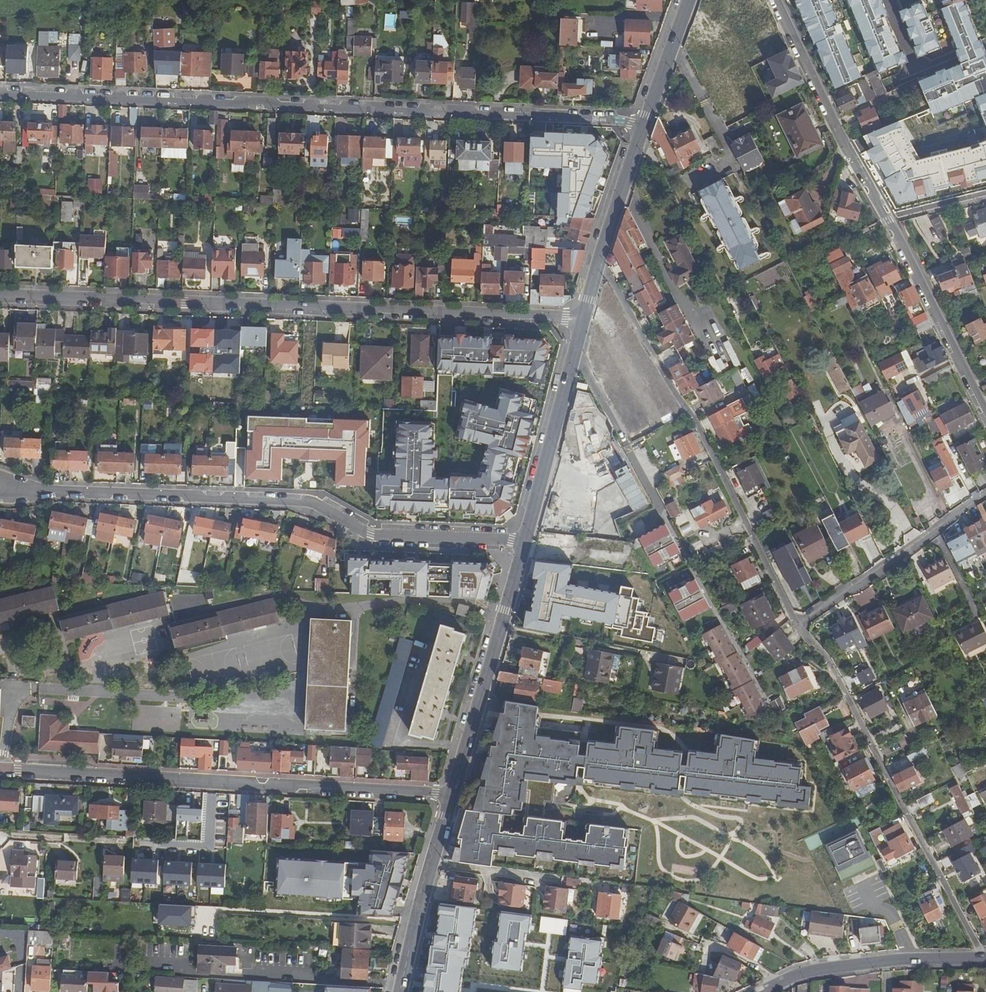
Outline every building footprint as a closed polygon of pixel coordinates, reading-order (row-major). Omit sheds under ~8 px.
[(322,0),(312,2),(312,13),(321,14),(322,0)] [(638,2),(641,2),(641,10),(662,11),(662,0),(638,0),(638,2)] [(835,87),(862,77),(826,0),(796,0),(835,87)] [(880,0),(848,0),(878,73),(905,62),(880,0)] [(961,0),(937,9),(935,10),(956,64),(918,80),(934,114),(975,98),(985,93),(985,58),(961,0)] [(937,9),(961,0),(934,0),(937,9)] [(940,49),(921,1),(894,12),(913,59),(940,49)] [(476,4),(463,3),(462,21),(471,21),(471,28),(470,36),(478,37),(479,9),(476,9),(476,4)] [(286,7),(274,9),(274,15),(286,15),(286,7)] [(395,28),(396,16),(386,15),(385,28),(395,28)] [(773,15),(758,22),(761,27),(775,20),(773,15)] [(161,26),(171,27),(171,18),(161,18),(161,26)] [(578,19),(561,19),(560,45),(566,46),(576,46),(578,19)] [(651,21),(630,20),(629,28),(626,28),(625,48),(639,49),(640,43),(650,44),(651,21)] [(174,29),(154,30),(155,47),(175,47),(174,29)] [(442,35),(434,35),(434,43),(433,51),(433,63),(432,83),(447,84),(448,63),(442,63),(443,50),(448,46),(442,35)] [(372,37),(354,37),(354,52),(354,55),(372,56),(372,48),(376,48),(377,38),(372,38),(372,37)] [(31,46),(8,45),(7,66),(6,72),(30,73),(31,46)] [(80,45),(70,45),(69,60),(80,61),(80,45)] [(48,54),(38,54),(38,76),(59,77),(59,48),(48,47),(48,54)] [(730,47),(717,53),(718,56),(731,49),(730,47)] [(788,49),(768,59),(777,79),(767,84),(774,98),(805,83),(788,49)] [(345,51),(339,51),(339,56),(338,79),(347,79),(348,79),(349,57),(345,57),(345,51)] [(181,75),(212,76),(212,53),(182,52),(182,63),(181,75)] [(125,61),(116,61),(115,77),(125,77),(125,71),(146,72),(146,54),(125,53),(125,61)] [(301,53),(289,53),(288,76),(298,77),(298,72),(306,73),(307,54),(306,54),(301,53)] [(621,55),(609,54),(608,69),(638,70),(639,64),(640,64),(641,53),(621,53),(621,55)] [(244,55),(224,54),(223,74),(243,75),(243,71),(246,71),(247,64),(243,64),(244,55)] [(326,61),(319,61),(318,74),(325,74),(325,78),(338,79),(339,56),(333,56),(333,61),(326,61)] [(112,59),(91,58),(90,78),(112,79),(112,59)] [(403,62),(383,61),(376,61),(376,68),(375,80),(375,83),(383,83),(383,81),(403,82),(403,62)] [(279,63),(262,62),(262,78),(258,78),(257,90),(264,90),(265,81),(264,78),(278,79),(279,63)] [(433,63),(418,62),(417,82),(432,83),(433,63)] [(258,64),(250,63),(249,76),(258,77),(258,64)] [(544,68),(522,67),(521,87),(558,88),(559,74),(543,73),(544,68)] [(476,69),(460,68),(460,87),(476,88),(476,69)] [(565,73),(559,73),(559,74),(558,88),(558,95),(564,95),(573,96),(573,93),(592,94),(592,80),(578,80),(577,83),(573,83),(573,85),(564,85),(565,73)] [(631,93),(637,95),(641,82),(635,80),(631,93)] [(839,113),(857,105),(848,86),(831,94),(839,113)] [(985,125),(985,93),(975,98),(985,125)] [(738,94),(731,98),(737,108),(744,105),(738,94)] [(862,136),(881,128),(872,105),(853,113),(862,136)] [(801,107),(781,117),(799,154),(819,144),(801,107)] [(737,108),(721,116),(727,127),(743,119),(737,108)] [(218,111),(210,111),(210,125),(218,125),(218,111)] [(658,118),(651,137),(656,146),(661,143),(672,165),(680,161),(680,160),(670,140),(658,118)] [(227,121),(218,121),(218,132),(217,159),(224,159),(225,132),(227,132),(227,121)] [(985,182),(985,139),(919,160),(900,121),(881,128),(862,136),(869,149),(866,151),(874,164),(878,162),(887,178),(884,179),(888,185),(899,204),(936,195),(937,190),(962,185),(963,189),(985,182)] [(16,123),(5,122),(4,145),(4,153),(15,153),(14,161),(22,161),(23,147),(15,146),(16,123)] [(58,125),(30,124),(30,126),(29,143),(58,144),(58,125)] [(85,126),(62,125),(62,142),(84,143),(85,126)] [(108,127),(87,126),(87,151),(92,152),(93,143),(107,144),(108,127)] [(133,128),(114,127),(113,146),(133,146),(133,128)] [(163,129),(143,129),(142,146),(162,147),(163,129)] [(189,130),(163,129),(162,147),(188,148),(189,130)] [(691,129),(670,140),(680,160),(687,157),(702,149),(691,129)] [(214,131),(196,131),(195,148),(213,149),(214,131)] [(247,133),(237,132),(237,136),(233,135),(233,144),(229,144),(228,158),(236,158),(236,164),(246,164),(246,162),(247,133)] [(587,132),(587,134),(545,132),(545,137),(530,136),(527,215),(559,217),(587,218),(609,155),(605,150),(607,148),(599,136),(596,138),(593,133),(587,132)] [(257,133),(247,133),(246,162),(254,162),(255,151),(263,151),(263,145),(260,145),(260,137),(256,136),(257,133)] [(304,135),(281,134),(280,153),(288,153),(297,153),(299,153),(300,147),(304,147),(304,135)] [(714,135),(705,140),(712,153),(721,148),(714,135)] [(737,142),(731,146),(744,171),(764,160),(751,135),(744,139),(743,136),(736,139),(737,142)] [(315,140),(305,139),(305,155),(327,156),(329,136),(319,136),(315,136),(315,140)] [(360,137),(340,136),(339,156),(359,157),(360,137)] [(386,138),(364,137),(363,157),(364,157),(364,170),(370,170),(371,157),(385,158),(385,157),(393,158),(393,139),(386,139),(386,138)] [(399,139),(393,139),(393,158),(393,165),(398,165),(399,155),(405,156),(405,163),(407,166),(420,167),(421,140),(399,139)] [(447,141),(431,140),(431,141),(430,158),(430,160),(446,160),(447,141)] [(475,142),(458,141),(458,159),(459,159),(458,169),(474,170),(474,169),(475,142)] [(491,143),(475,142),(474,169),(478,169),(478,170),(488,171),(488,178),(499,178),(499,160),(491,160),(491,143)] [(523,144),(506,144),(506,161),(507,161),(506,166),(515,166),(515,173),(523,173),(523,167),(523,144)] [(188,148),(162,147),(161,157),(188,158),(188,148)] [(113,161),(109,161),(109,165),(118,165),(118,155),(113,155),(113,161)] [(305,157),(299,157),(299,164),(297,164),(297,174),(304,174),(305,157)] [(687,157),(680,160),(680,161),(684,169),(691,165),(687,157)] [(118,165),(109,165),(109,176),(117,177),(118,165)] [(89,194),(103,194),(103,179),(89,178),(89,194)] [(722,179),(699,191),(708,208),(710,207),(715,217),(713,218),(724,239),(726,238),(731,248),(729,249),(734,260),(736,259),(741,269),(761,259),(756,249),(757,248),(751,237),(749,238),(744,229),(747,228),(735,206),(733,207),(728,198),(731,197),(722,179)] [(149,186),(134,186),(134,199),(160,200),(160,194),(149,194),(149,186)] [(805,189),(778,202),(786,216),(794,212),(804,231),(824,221),(819,212),(817,213),(812,203),(805,189)] [(287,190),(274,190),(273,197),(273,205),(287,205),(287,190)] [(855,194),(835,190),(831,209),(838,211),(837,215),(857,220),(858,216),(859,215),(860,214),(861,213),(861,211),(860,210),(859,209),(860,205),(853,203),(855,194)] [(82,196),(74,196),(74,206),(81,207),(82,196)] [(273,197),(261,197),(261,204),(273,205),(273,197)] [(72,202),(62,202),(61,221),(71,221),(72,202)] [(648,248),(628,208),(624,219),(627,225),(630,230),(641,252),(648,248)] [(369,209),(361,209),(360,241),(368,241),(369,209)] [(971,214),(975,222),(965,226),(969,237),(978,233),(980,238),(985,236),(985,210),(979,213),(979,211),(971,214)] [(587,218),(559,217),(557,224),(555,223),(554,227),(561,228),(561,225),(590,233),(594,218),(587,218)] [(939,217),(931,221),(938,235),(941,234),(946,231),(939,217)] [(627,225),(624,219),(618,237),(637,273),(645,290),(653,304),(656,302),(662,299),(626,232),(630,230),(627,225)] [(494,225),(484,225),(483,244),(483,247),(495,247),(508,247),(525,248),(526,242),(517,240),(517,237),(494,236),(494,225)] [(540,227),(523,226),(524,235),(526,235),(547,236),(547,237),(563,238),(568,239),(587,244),(590,233),(561,225),(561,228),(554,227),(548,227),(547,229),(540,229),(540,227)] [(106,236),(80,235),(80,256),(106,258),(106,236)] [(547,236),(526,235),(526,242),(525,248),(533,248),(546,249),(547,237),(547,236)] [(680,236),(668,243),(680,267),(671,272),(677,285),(699,273),(680,236)] [(637,273),(618,237),(614,251),(628,278),(637,273)] [(302,239),(289,239),(288,261),(276,261),(275,276),(300,277),(301,256),(302,239)] [(44,246),(17,245),(17,266),(41,267),(41,272),(52,273),(54,247),(47,246),(47,244),(44,244),(44,246)] [(259,244),(242,244),(241,275),(263,276),(264,253),(258,253),(259,244)] [(508,247),(495,247),(495,259),(507,260),(507,253),(508,247)] [(525,248),(508,247),(507,253),(525,254),(525,263),(532,263),(533,248),(525,248)] [(116,257),(107,257),(107,275),(129,276),(129,265),(131,265),(132,248),(117,248),(116,257)] [(546,249),(533,248),(532,263),(532,269),(545,270),(546,253),(546,249)] [(565,250),(555,249),(555,253),(563,253),(565,253),(564,270),(564,271),(580,272),(586,250),(565,250)] [(840,249),(826,255),(845,296),(852,309),(859,305),(862,311),(879,303),(866,276),(855,281),(849,267),(851,265),(847,257),(845,259),(840,249)] [(74,251),(58,250),(57,268),(73,268),(74,251)] [(145,254),(135,253),(134,271),(135,271),(137,273),(142,274),(145,272),(145,267),(152,267),(153,250),(145,250),(145,254)] [(236,250),(213,250),(212,272),(224,273),(223,278),(223,279),(235,279),(236,250)] [(0,251),(0,268),(12,268),(12,267),(12,251),(0,251)] [(474,261),(453,260),(452,281),(482,282),(483,264),(483,254),(474,253),(474,261)] [(414,255),(398,255),(397,266),(394,266),(394,275),(391,275),(391,278),(394,278),(393,285),(413,286),(414,255)] [(309,257),(301,256),(300,277),(300,282),(306,282),(305,282),(324,283),(325,273),(328,273),(328,264),(308,263),(309,257)] [(888,257),(879,262),(879,263),(881,266),(890,261),(888,257)] [(168,262),(159,261),(158,277),(180,278),(180,262),(171,262),(171,259),(168,259),(168,262)] [(184,259),(183,278),(206,279),(207,260),(184,259)] [(965,259),(952,264),(955,269),(962,288),(958,290),(960,295),(968,292),(976,289),(976,287),(966,263),(965,259)] [(890,261),(881,266),(879,263),(866,269),(867,270),(877,291),(878,293),(881,298),(891,293),(887,285),(900,279),(891,260),(890,261)] [(384,262),(365,262),(364,280),(383,280),(384,262)] [(335,269),(330,269),(329,282),(335,282),(335,283),(353,284),(354,274),(356,274),(356,265),(335,264),(335,269)] [(491,264),(483,264),(482,282),(481,293),(499,293),(500,274),(490,274),(491,264)] [(438,269),(417,268),(416,299),(423,300),(424,287),(432,287),(432,280),(438,280),(438,269)] [(955,269),(937,276),(942,290),(953,286),(955,291),(958,290),(962,288),(955,269)] [(514,273),(506,273),(505,294),(516,294),(516,292),(524,292),(524,274),(514,273)] [(637,273),(628,278),(635,291),(636,294),(645,290),(637,273)] [(538,290),(531,290),(530,304),(563,306),(571,299),(571,296),(563,295),(564,276),(542,275),(541,293),(537,292),(538,290)] [(912,287),(900,293),(907,307),(919,301),(912,287)] [(976,289),(968,292),(970,297),(978,294),(976,289)] [(645,290),(636,294),(647,315),(656,310),(654,307),(653,304),(645,290)] [(811,294),(804,297),(808,306),(815,302),(811,294)] [(845,296),(836,301),(838,306),(847,301),(845,296)] [(815,302),(808,306),(812,312),(819,309),(815,302)] [(676,304),(658,314),(667,331),(658,335),(663,344),(672,340),(677,350),(680,351),(683,346),(695,340),(676,304)] [(859,305),(852,309),(856,318),(864,314),(862,311),(859,305)] [(925,312),(911,319),(914,326),(929,319),(925,312)] [(650,316),(645,320),(650,328),(656,324),(650,316)] [(929,319),(914,326),(918,333),(932,326),(929,319)] [(967,326),(971,335),(972,334),(976,342),(985,338),(985,324),(983,325),(980,319),(967,326)] [(37,325),(16,324),(15,349),(24,349),(36,350),(37,330),(37,325)] [(165,327),(155,326),(153,354),(164,354),(164,349),(185,350),(186,331),(165,330),(165,327)] [(613,334),(614,337),(623,332),(629,344),(633,342),(624,327),(613,334)] [(216,328),(192,328),(191,346),(215,347),(216,328)] [(267,329),(242,328),(241,345),(266,346),(267,329)] [(240,330),(217,329),(216,348),(240,348),(240,330)] [(64,331),(37,330),(36,350),(36,358),(55,359),(55,351),(63,352),(64,336),(64,331)] [(110,333),(92,332),(91,337),(91,352),(110,353),(110,333)] [(0,334),(0,360),(9,360),(10,335),(0,334)] [(125,336),(117,336),(116,361),(129,362),(130,354),(147,355),(148,335),(125,334),(125,336)] [(284,335),(273,334),(272,362),(297,363),(298,343),(284,342),(284,335)] [(429,336),(413,335),(412,365),(428,366),(429,347),(429,336)] [(91,337),(64,336),(63,352),(63,356),(91,358),(91,352),(91,337)] [(527,377),(543,381),(548,361),(546,360),(548,350),(542,340),(439,336),(438,372),(528,376),(527,377)] [(707,359),(714,375),(739,363),(733,349),(737,347),(733,338),(722,344),(726,352),(719,355),(714,345),(707,348),(711,357),(707,359)] [(350,345),(324,344),(323,365),(334,365),(336,368),(349,368),(350,345)] [(918,358),(912,361),(919,374),(948,359),(942,346),(935,349),(933,344),(932,344),(925,347),(930,357),(920,362),(918,358)] [(36,350),(24,349),(24,358),(36,359),(36,358),(36,350)] [(381,351),(363,350),(362,377),(390,378),(391,349),(381,349),(381,351)] [(900,352),(878,363),(886,379),(908,368),(900,352)] [(214,354),(190,354),(190,372),(214,372),(214,354)] [(240,355),(216,354),(215,373),(239,373),(240,355)] [(763,356),(756,360),(767,382),(778,376),(780,378),(782,377),(785,382),(782,383),(790,399),(799,394),(779,354),(765,361),(763,356)] [(835,356),(824,362),(840,392),(851,387),(835,356)] [(683,362),(671,369),(677,380),(685,394),(696,389),(698,387),(692,377),(700,373),(698,369),(689,374),(683,362)] [(736,368),(729,371),(737,385),(743,381),(736,368)] [(936,372),(924,378),(928,386),(940,379),(936,372)] [(423,378),(403,377),(402,397),(422,398),(423,378)] [(698,387),(696,389),(700,397),(702,396),(707,406),(723,397),(714,379),(698,387)] [(35,381),(8,380),(7,394),(26,394),(35,395),(35,389),(35,381)] [(860,385),(852,389),(856,398),(865,393),(860,385)] [(489,408),(464,401),(455,436),(479,443),(480,439),(487,440),(479,472),(481,472),(480,478),(446,476),(446,479),(433,478),(433,476),(425,476),(425,469),(429,469),(431,424),(398,423),(397,468),(400,468),(400,475),(378,474),(376,510),(412,512),(412,508),(417,508),(417,512),(434,513),(435,509),(476,511),(476,514),(496,515),(511,504),(516,484),(513,483),(520,457),(523,457),(527,442),(524,441),(525,436),(529,437),(534,415),(529,414),(533,400),(500,391),(494,413),(488,411),(489,408)] [(904,399),(897,402),(907,424),(916,419),(915,419),(929,411),(918,391),(904,398),(904,399)] [(882,392),(859,404),(870,425),(893,413),(882,392)] [(579,425),(588,448),(606,440),(587,393),(575,398),(579,409),(578,410),(583,423),(579,425)] [(137,398),(125,399),(125,406),(138,405),(137,398)] [(727,407),(709,416),(724,446),(742,438),(743,440),(752,435),(753,432),(749,423),(744,425),(739,416),(749,411),(748,411),(746,406),(742,398),(729,405),(727,406),(727,407)] [(436,402),(421,401),(420,410),(436,411),(436,402)] [(753,402),(746,406),(748,411),(755,408),(753,402)] [(966,404),(940,416),(948,431),(949,433),(974,421),(966,404)] [(367,420),(249,416),(247,478),(282,480),(282,458),(336,460),(335,485),(365,486),(367,420)] [(853,416),(840,420),(842,426),(855,422),(853,416)] [(897,416),(879,422),(885,438),(903,433),(897,416)] [(940,416),(936,418),(944,433),(948,431),(940,416)] [(660,419),(650,425),(653,432),(664,426),(660,419)] [(860,420),(836,432),(847,453),(856,449),(865,467),(880,459),(860,420)] [(638,435),(650,432),(648,425),(636,428),(638,435)] [(673,437),(675,441),(684,437),(682,433),(673,437)] [(684,437),(675,441),(676,443),(683,457),(684,460),(701,451),(692,433),(684,437)] [(24,439),(7,438),(6,456),(23,457),(24,439)] [(41,440),(24,439),(23,457),(40,457),(41,440)] [(975,439),(957,448),(970,473),(982,467),(978,460),(984,457),(975,439)] [(943,442),(936,446),(946,466),(951,475),(958,472),(943,442)] [(675,461),(683,457),(676,443),(668,446),(675,461)] [(148,444),(147,454),(147,472),(164,472),(165,455),(162,455),(157,455),(157,445),(148,444)] [(168,445),(168,454),(183,453),(183,445),(168,445)] [(628,514),(646,504),(614,445),(591,457),(604,480),(609,477),(628,514)] [(70,451),(53,451),(53,468),(70,469),(70,451)] [(88,452),(70,451),(70,469),(87,470),(88,452)] [(118,453),(100,453),(100,470),(117,471),(118,453)] [(135,454),(118,453),(117,471),(134,471),(135,454)] [(182,456),(165,455),(164,472),(181,473),(182,456)] [(212,457),(194,456),(194,474),(211,474),(212,457)] [(755,456),(735,466),(747,489),(764,481),(768,489),(771,487),(758,463),(755,456)] [(229,457),(212,457),(211,474),(228,475),(229,457)] [(939,462),(928,467),(931,473),(944,466),(943,464),(940,465),(939,462)] [(678,466),(664,473),(669,482),(682,475),(678,466)] [(944,466),(931,473),(939,491),(953,484),(949,476),(944,467),(944,466)] [(711,501),(691,511),(700,527),(729,513),(724,504),(715,509),(713,505),(711,501)] [(674,502),(665,506),(672,518),(680,513),(674,502)] [(977,505),(983,519),(985,523),(985,522),(985,513),(981,503),(977,505)] [(70,516),(53,512),(48,537),(57,539),(59,536),(66,538),(67,530),(70,516)] [(118,518),(101,514),(98,529),(115,532),(118,518)] [(860,514),(840,524),(849,542),(869,532),(860,514)] [(87,519),(70,516),(67,530),(84,534),(87,519)] [(166,519),(149,516),(144,542),(153,544),(154,542),(161,543),(163,534),(166,519)] [(135,521),(118,518),(115,532),(132,536),(135,521)] [(214,521),(197,518),(194,532),(211,536),(214,521)] [(242,534),(245,519),(239,518),(235,537),(241,538),(242,534)] [(591,530),(590,518),(575,519),(576,532),(591,530)] [(183,523),(166,519),(163,534),(180,537),(183,523)] [(245,519),(242,534),(259,538),(262,523),(245,519)] [(974,524),(985,549),(985,524),(985,523),(983,519),(974,524)] [(3,520),(0,531),(0,534),(16,538),(20,523),(3,520)] [(231,525),(214,521),(211,536),(228,539),(231,525)] [(36,527),(20,523),(16,538),(33,542),(36,527)] [(279,526),(262,523),(259,538),(276,541),(279,526)] [(688,523),(679,529),(683,535),(692,530),(688,523)] [(665,524),(639,538),(654,566),(681,552),(665,524)] [(840,524),(827,531),(837,548),(849,542),(840,524)] [(963,529),(965,532),(976,553),(977,555),(985,551),(985,549),(974,524),(963,529)] [(818,525),(796,536),(809,561),(830,549),(818,525)] [(312,533),(296,527),(291,541),(307,547),(312,533)] [(84,534),(67,530),(66,538),(83,541),(84,534)] [(965,532),(946,542),(958,565),(967,560),(966,558),(976,553),(965,532)] [(336,541),(312,533),(307,547),(312,548),(323,552),(336,557),(336,550),(336,541)] [(152,551),(159,553),(161,543),(154,542),(153,544),(152,551)] [(323,552),(312,548),(310,554),(321,558),(323,552)] [(349,557),(348,591),(484,597),(491,569),(480,562),(349,557)] [(800,557),(782,566),(792,585),(806,577),(809,576),(802,561),(800,557)] [(944,557),(931,564),(932,567),(946,560),(944,557)] [(733,567),(725,571),(732,585),(739,581),(744,590),(760,582),(752,564),(750,565),(747,559),(732,566),(733,567)] [(539,560),(523,628),(558,635),(562,615),(623,627),(621,638),(650,644),(653,629),(646,627),(649,614),(638,612),(641,596),(632,595),(634,588),(622,586),(620,594),(568,584),(572,564),(539,560)] [(931,564),(922,569),(932,589),(955,577),(946,560),(932,567),(931,564)] [(104,583),(114,584),(115,575),(105,574),(104,583)] [(316,591),(329,592),(329,579),(316,578),(316,591)] [(695,579),(668,593),(684,621),(710,607),(695,579)] [(0,600),(0,624),(59,609),(53,587),(0,600)] [(163,592),(61,618),(66,639),(168,614),(163,592)] [(796,593),(788,597),(795,611),(803,614),(805,614),(806,613),(796,593)] [(763,594),(741,605),(753,629),(774,618),(763,594)] [(922,597),(893,612),(903,632),(932,617),(922,597)] [(273,599),(171,625),(177,646),(279,621),(273,599)] [(732,602),(720,608),(723,615),(736,609),(732,602)] [(469,607),(459,604),(456,613),(466,616),(469,607)] [(884,607),(861,619),(871,639),(894,628),(884,607)] [(840,624),(831,628),(841,649),(855,642),(859,649),(867,644),(853,617),(845,621),(840,624)] [(352,621),(312,618),(306,728),(346,731),(352,621)] [(955,634),(965,654),(985,643),(985,633),(980,621),(955,634)] [(454,628),(442,625),(411,733),(423,737),(423,735),(435,738),(440,718),(444,719),(445,715),(446,710),(443,709),(457,663),(460,664),(461,659),(463,655),(459,654),(465,634),(454,631),(454,628)] [(720,625),(702,634),(705,640),(707,639),(717,657),(714,658),(717,663),(718,662),(721,667),(723,666),(733,684),(730,685),(736,696),(738,694),(748,712),(745,714),(748,719),(767,709),(736,653),(735,653),(720,625)] [(779,628),(762,642),(778,661),(795,648),(779,628)] [(413,642),(400,638),(368,745),(382,748),(413,642)] [(743,646),(748,652),(757,645),(752,638),(743,646)] [(543,651),(524,647),(519,674),(537,678),(543,651)] [(856,648),(839,657),(844,665),(848,663),(850,666),(852,665),(857,674),(867,669),(856,648)] [(613,654),(592,650),(589,665),(588,664),(585,679),(607,683),(610,668),(613,654)] [(621,655),(613,654),(610,668),(618,670),(621,655)] [(682,668),(658,663),(653,690),(674,694),(677,682),(679,682),(682,668)] [(804,666),(779,678),(789,699),(814,687),(804,666)] [(867,669),(857,674),(862,684),(874,678),(869,668),(867,669)] [(519,674),(500,671),(498,679),(517,683),(514,697),(534,700),(536,687),(537,683),(518,680),(519,674)] [(537,678),(519,674),(518,680),(537,683),(537,678)] [(561,682),(537,678),(537,683),(536,687),(559,691),(561,682)] [(878,689),(861,698),(864,705),(862,706),(864,711),(867,710),(871,717),(888,708),(878,689)] [(926,692),(903,703),(914,725),(937,714),(926,692)] [(778,697),(771,702),(777,713),(784,709),(778,697)] [(572,698),(570,710),(579,712),(582,700),(572,698)] [(597,747),(579,744),(580,736),(533,729),(537,705),(505,700),(473,810),(540,818),(542,799),(549,800),(553,776),(574,779),(575,775),(592,777),(591,779),(620,783),(621,782),(632,783),(631,785),(671,790),(671,788),(797,805),(798,803),(804,804),(806,789),(797,788),(800,769),(791,768),(791,765),(772,763),(771,765),(754,762),(755,750),(753,750),(755,740),(721,735),(719,746),(717,745),(715,757),(697,755),(697,752),(688,751),(687,753),(671,751),(671,754),(653,751),(654,739),(652,739),(653,730),(620,725),(618,735),(616,734),(614,746),(597,744),(597,747)] [(806,718),(795,723),(804,742),(818,735),(821,734),(819,730),(829,725),(820,706),(805,713),(804,714),(806,718)] [(36,716),(23,715),(23,726),(35,727),(36,716)] [(62,716),(41,715),(39,750),(98,753),(100,732),(69,731),(70,723),(62,723),(62,716)] [(837,748),(832,750),(838,761),(859,751),(855,743),(853,744),(846,729),(832,736),(837,748)] [(144,736),(114,734),(113,754),(142,756),(144,736)] [(195,739),(182,738),(181,755),(200,757),(199,769),(211,770),(212,747),(194,746),(195,739)] [(220,740),(219,770),(227,770),(228,741),(220,740)] [(351,748),(332,747),(331,756),(330,756),(330,767),(340,767),(340,776),(354,777),(354,767),(355,767),(355,766),(356,757),(350,756),(351,748)] [(372,749),(357,748),(356,757),(355,766),(371,766),(372,749)] [(923,748),(907,756),(910,762),(916,759),(919,765),(929,759),(923,748)] [(251,749),(242,749),(241,768),(289,771),(290,756),(293,756),(294,752),(275,751),(274,755),(250,753),(251,749)] [(429,758),(398,757),(397,768),(407,769),(407,773),(412,773),(411,780),(429,781),(429,772),(429,758)] [(866,758),(863,759),(869,772),(873,770),(866,758)] [(863,759),(844,770),(854,790),(874,780),(869,772),(863,759)] [(960,763),(952,767),(958,778),(966,774),(960,763)] [(913,765),(892,776),(900,792),(921,782),(920,781),(923,779),(921,776),(919,777),(913,765)] [(958,785),(950,789),(954,797),(956,800),(965,818),(974,814),(971,808),(981,804),(975,792),(967,796),(964,790),(962,792),(958,785)] [(4,791),(4,793),(0,793),(0,810),(19,811),(20,792),(4,791)] [(930,793),(917,800),(921,808),(934,801),(930,793)] [(77,797),(34,795),(33,811),(43,812),(46,812),(46,822),(46,823),(59,824),(59,812),(77,813),(77,797)] [(249,795),(241,795),(241,807),(241,810),(240,815),(240,825),(244,825),(247,825),(247,832),(267,833),(268,815),(267,814),(268,804),(249,803),(249,795)] [(167,802),(146,801),(145,819),(150,819),(150,822),(177,823),(178,804),(167,803),(167,802)] [(119,807),(91,805),(90,817),(102,817),(102,821),(113,821),(112,825),(117,825),(118,818),(119,807)] [(229,807),(217,806),(216,826),(217,826),(228,827),(229,814),(229,809),(229,807)] [(540,818),(473,810),(468,809),(452,862),(492,867),(494,851),(517,854),(516,856),(535,858),(535,856),(555,858),(555,860),(625,869),(625,866),(631,867),(633,847),(629,847),(631,838),(634,838),(635,829),(598,825),(596,833),(594,833),(593,842),(570,839),(571,830),(568,830),(569,822),(540,818)] [(189,812),(179,811),(175,861),(189,862),(190,838),(187,838),(188,831),(189,812)] [(373,812),(353,811),(351,834),(353,834),(352,840),(371,841),(372,835),(384,835),(385,818),(373,817),(373,812)] [(404,814),(386,813),(385,818),(384,835),(384,839),(402,840),(404,814)] [(240,815),(229,814),(228,827),(227,842),(232,842),(243,843),(244,825),(240,825),(240,815)] [(293,815),(273,814),(272,837),(289,838),(290,829),(292,829),(292,827),(293,815)] [(963,819),(944,830),(952,846),(972,836),(963,819)] [(889,842),(879,847),(890,868),(899,863),(896,857),(913,849),(905,833),(904,834),(899,824),(884,832),(889,841),(889,842)] [(228,827),(217,826),(216,841),(223,842),(223,848),(227,849),(227,842),(228,827)] [(879,827),(869,833),(875,846),(879,844),(875,837),(883,834),(879,827)] [(858,828),(824,844),(832,860),(835,858),(838,865),(835,866),(843,882),(876,866),(868,850),(865,852),(862,845),(865,843),(858,828)] [(960,858),(952,862),(963,882),(980,872),(970,853),(976,850),(972,843),(957,851),(960,858)] [(29,851),(12,850),(11,876),(27,877),(28,872),(36,872),(37,855),(29,855),(29,851)] [(368,861),(280,856),(278,894),(353,899),(353,895),(358,895),(357,915),(391,917),(395,903),(403,868),(402,867),(407,852),(370,850),(368,850),(368,861)] [(125,856),(105,855),(104,873),(124,874),(125,856)] [(78,862),(56,861),(55,878),(77,879),(78,862)] [(477,879),(456,876),(455,886),(457,886),(455,898),(473,901),(475,889),(477,889),(477,883),(477,879)] [(525,886),(500,882),(499,889),(502,890),(502,897),(501,904),(522,907),(525,886)] [(568,889),(548,886),(547,896),(546,903),(545,910),(565,913),(566,901),(568,889)] [(930,891),(916,898),(928,923),(942,915),(930,891)] [(620,895),(603,892),(601,909),(598,908),(597,916),(618,919),(620,895)] [(672,892),(671,900),(680,902),(682,893),(672,892)] [(972,900),(985,929),(985,898),(984,894),(972,900)] [(698,912),(680,902),(669,921),(687,932),(698,912)] [(462,975),(463,967),(466,968),(470,938),(473,938),(476,907),(440,903),(437,933),(434,932),(432,945),(429,965),(427,965),(427,970),(426,970),(424,987),(424,991),(420,991),(460,991),(462,975)] [(778,906),(755,903),(755,907),(757,907),(755,913),(761,914),(777,916),(778,906)] [(176,905),(174,904),(173,915),(175,915),(175,921),(196,922),(199,918),(199,916),(196,916),(196,909),(199,909),(204,909),(204,906),(176,905)] [(493,939),(490,968),(520,972),(524,944),(527,944),(531,915),(500,911),(497,939),(493,939)] [(820,912),(812,911),(809,933),(832,937),(832,933),(843,934),(845,923),(844,923),(845,915),(831,913),(820,912)] [(660,919),(647,914),(644,922),(657,927),(660,919)] [(753,924),(750,930),(767,938),(773,924),(756,916),(753,924)] [(578,922),(534,917),(533,931),(576,936),(578,922)] [(370,925),(341,923),(340,946),(369,947),(370,925)] [(723,926),(718,923),(715,928),(720,931),(723,926)] [(879,926),(859,928),(861,944),(881,942),(879,926)] [(28,930),(21,930),(20,944),(28,944),(28,936),(28,930)] [(42,931),(28,930),(28,936),(39,937),(39,943),(37,945),(53,946),(53,932),(42,931)] [(735,933),(728,945),(752,959),(759,947),(759,946),(735,933)] [(565,958),(562,988),(582,990),(583,983),(597,985),(599,969),(601,969),(603,954),(600,954),(601,939),(569,935),(567,952),(568,952),(567,958),(565,958)] [(663,938),(657,952),(677,960),(680,953),(683,946),(686,947),(688,940),(674,935),(672,941),(663,938)] [(39,937),(28,936),(28,944),(37,945),(39,943),(39,937)] [(236,948),(200,946),(199,971),(235,973),(236,948)] [(759,947),(752,959),(757,962),(764,949),(759,947)] [(369,950),(344,948),(342,977),(368,979),(369,950)] [(715,968),(711,976),(724,979),(733,981),(741,964),(723,955),(717,969),(715,968)] [(244,958),(243,968),(251,969),(252,959),(244,958)] [(51,967),(34,966),(33,976),(31,976),(31,979),(33,979),(33,990),(50,991),(51,967)] [(64,975),(63,975),(62,991),(75,991),(75,988),(88,989),(88,983),(89,971),(77,971),(77,976),(64,975)] [(89,971),(88,983),(94,983),(94,991),(118,991),(119,983),(108,982),(109,972),(89,971)] [(604,983),(615,984),(616,973),(605,972),(604,983)] [(696,973),(695,981),(703,982),(702,991),(717,991),(717,988),(723,989),(724,979),(711,976),(696,973)] [(155,977),(154,991),(196,991),(197,980),(155,977)] [(224,979),(223,984),(251,986),(251,991),(260,991),(261,981),(224,979)] [(261,981),(260,991),(269,991),(270,983),(270,981),(261,981)] [(270,983),(269,991),(275,991),(291,991),(291,985),(270,983)] [(293,983),(293,989),(300,989),(300,991),(310,991),(311,984),(293,983)] [(216,984),(216,991),(251,991),(251,986),(223,984),(216,984)]
